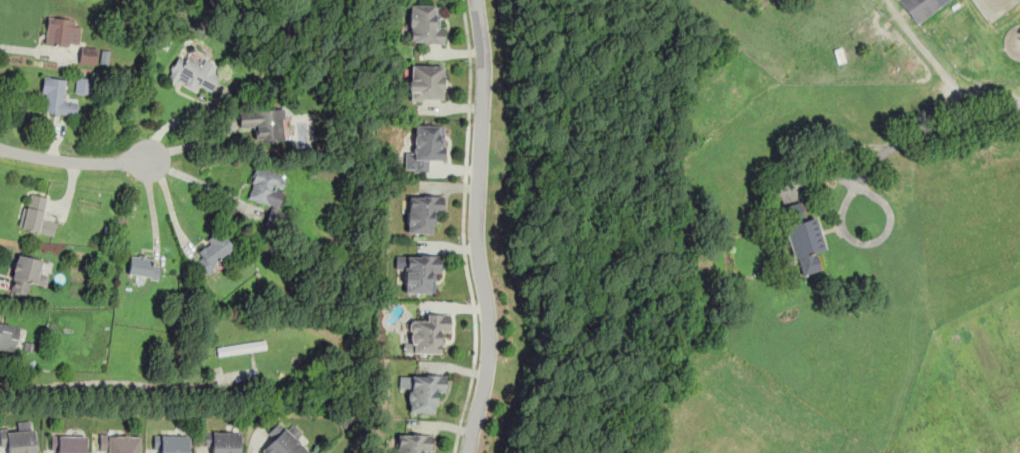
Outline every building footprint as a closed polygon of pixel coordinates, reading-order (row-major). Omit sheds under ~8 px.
[(917,24),(899,0),(949,0),(917,24)] [(408,4),(408,43),(442,43),(442,4),(408,4)] [(80,20),(47,16),(44,43),(77,46),(80,20)] [(715,40),(723,34),(734,51),(726,56),(715,40)] [(94,64),(96,48),(81,46),(79,61),(94,64)] [(202,59),(200,63),(177,54),(168,76),(210,93),(221,66),(202,59)] [(407,100),(443,100),(443,65),(407,65),(407,100)] [(77,99),(63,97),(65,78),(43,75),(39,111),(75,116),(77,99)] [(74,91),(87,94),(90,78),(77,76),(74,91)] [(238,110),(239,130),(253,130),(253,141),(286,140),(284,108),(238,110)] [(443,161),(444,125),(415,124),(415,150),(404,150),(404,172),(428,172),(428,160),(443,161)] [(265,223),(285,228),(288,214),(278,211),(283,191),(278,190),(283,173),(254,167),(246,199),(270,205),(265,223)] [(19,228),(37,233),(47,197),(29,192),(19,228)] [(407,233),(432,233),(433,213),(443,213),(443,194),(407,194),(407,233)] [(775,208),(783,235),(785,234),(791,258),(797,257),(802,274),(820,269),(816,252),(825,249),(816,216),(806,219),(801,201),(775,208)] [(196,260),(205,272),(234,249),(219,230),(195,250),(201,256),(196,260)] [(44,287),(47,272),(38,271),(41,259),(16,253),(9,290),(28,294),(30,284),(44,287)] [(404,292),(439,293),(440,254),(395,253),(395,272),(405,272),(404,292)] [(157,279),(159,265),(152,264),(153,257),(130,254),(127,274),(157,279)] [(450,313),(424,313),(424,321),(410,321),(410,342),(403,341),(403,352),(439,353),(439,332),(449,333),(450,313)] [(16,351),(20,325),(0,322),(0,348),(16,351)] [(265,349),(264,340),(216,346),(217,355),(265,349)] [(408,411),(434,412),(435,393),(445,393),(445,374),(409,373),(408,411)] [(0,429),(0,446),(8,446),(8,452),(35,452),(33,421),(15,422),(16,428),(0,429)] [(292,422),(285,429),(278,421),(266,433),(272,440),(261,451),(263,452),(305,452),(307,451),(297,441),(304,435),(292,422)] [(176,430),(176,435),(154,434),(154,452),(188,452),(189,430),(176,430)] [(205,430),(205,452),(212,452),(241,452),(241,430),(205,430)] [(429,433),(395,432),(394,452),(428,452),(429,433)] [(140,433),(99,433),(99,452),(140,452),(140,433)] [(85,434),(50,434),(50,452),(85,452),(85,434)]
